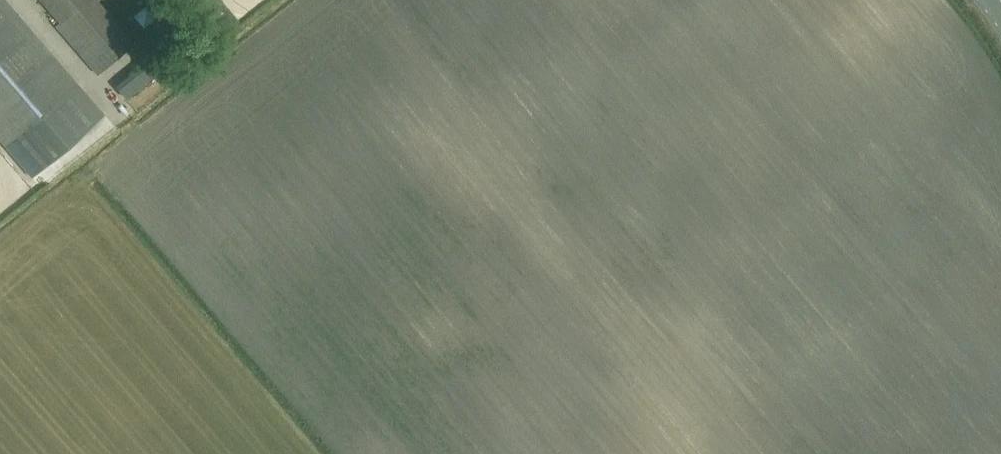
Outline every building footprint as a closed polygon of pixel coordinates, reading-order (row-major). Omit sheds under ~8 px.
[(77,84),(4,0),(0,0),(0,140),(31,176),(103,114),(77,84)] [(127,33),(99,0),(39,0),(59,23),(57,24),(91,64),(127,33)]
